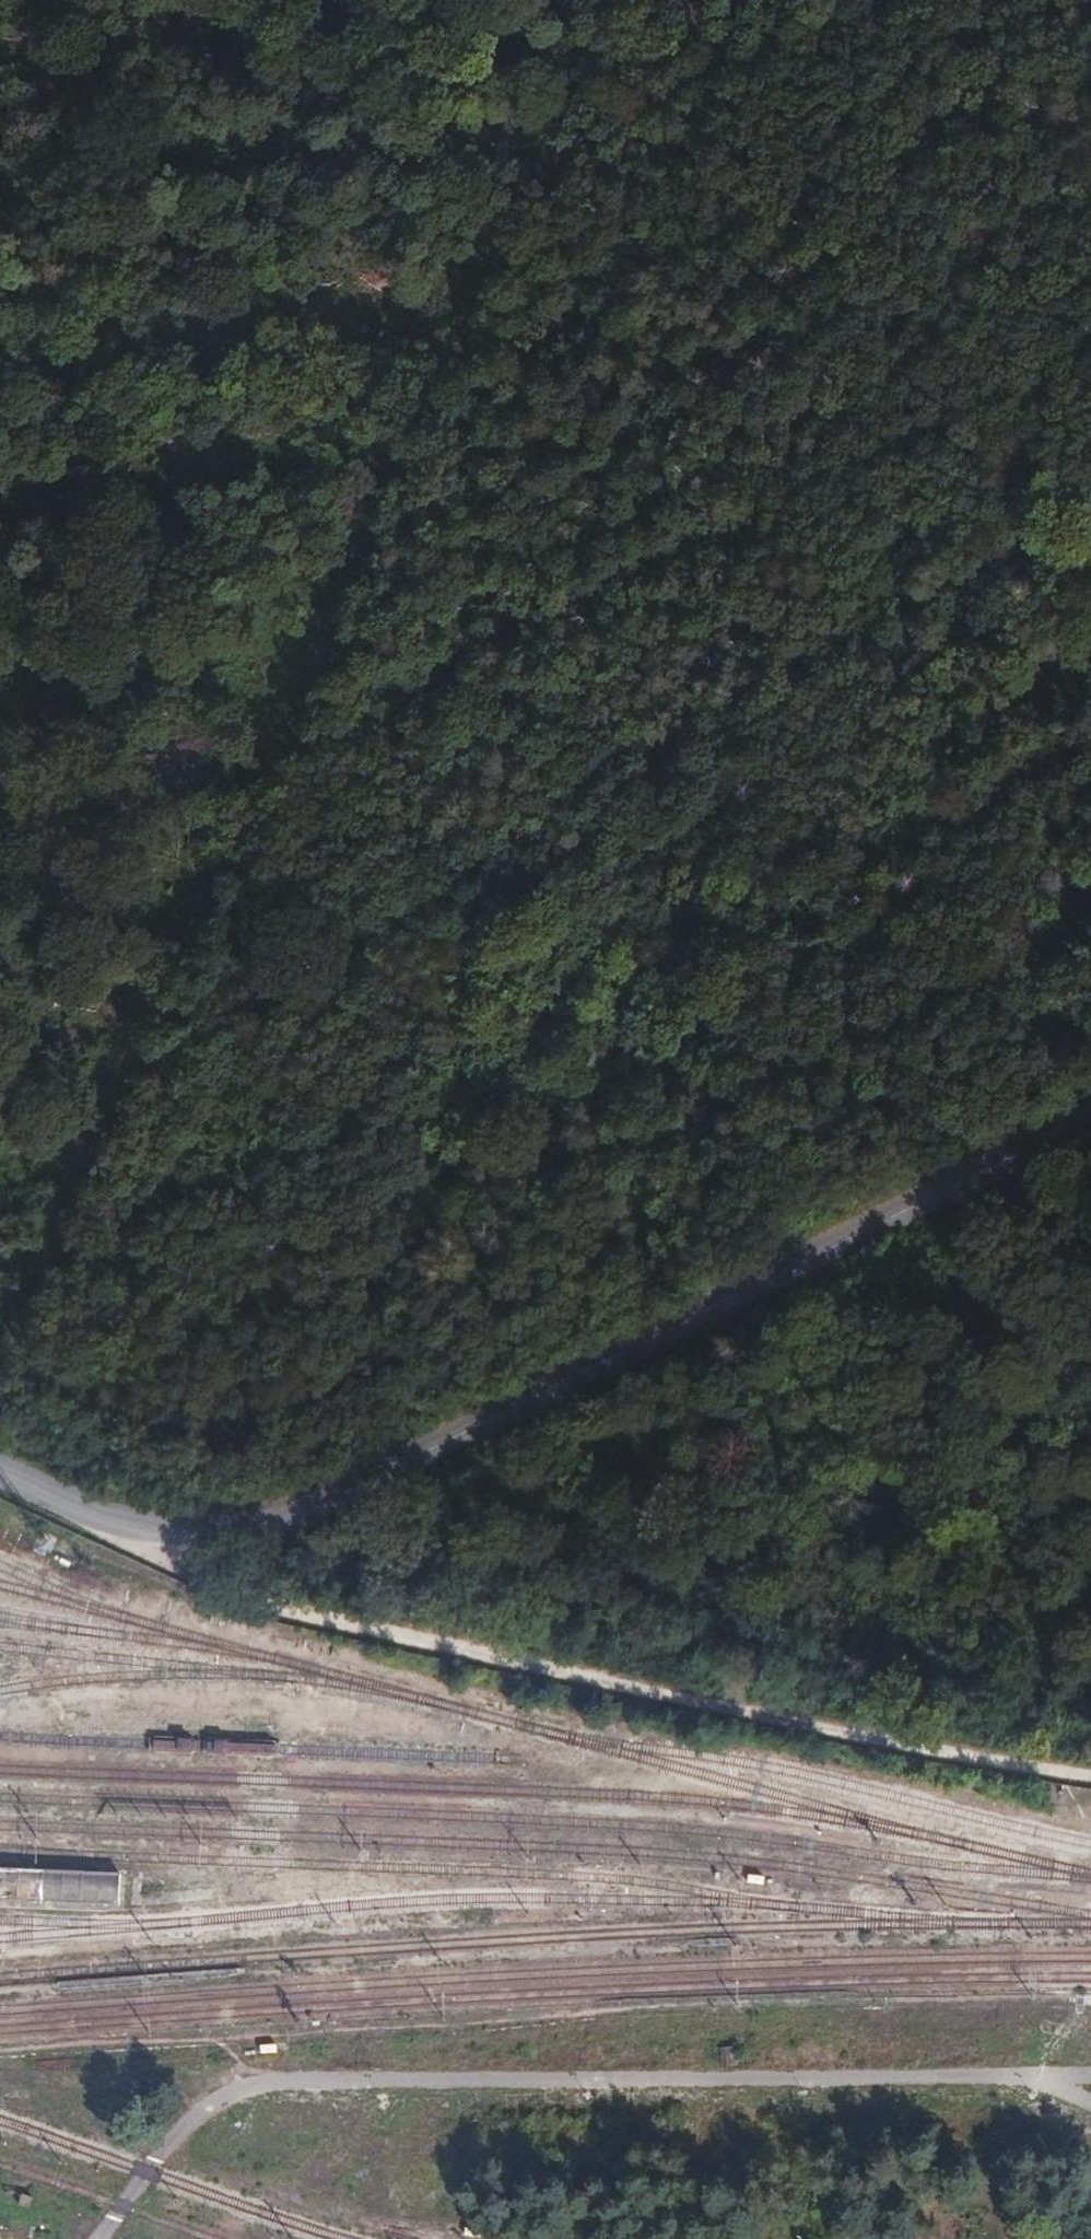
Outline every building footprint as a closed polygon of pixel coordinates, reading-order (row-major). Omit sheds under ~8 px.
[(44,1899),(121,1901),(121,1874),(45,1871),(44,1899)]
